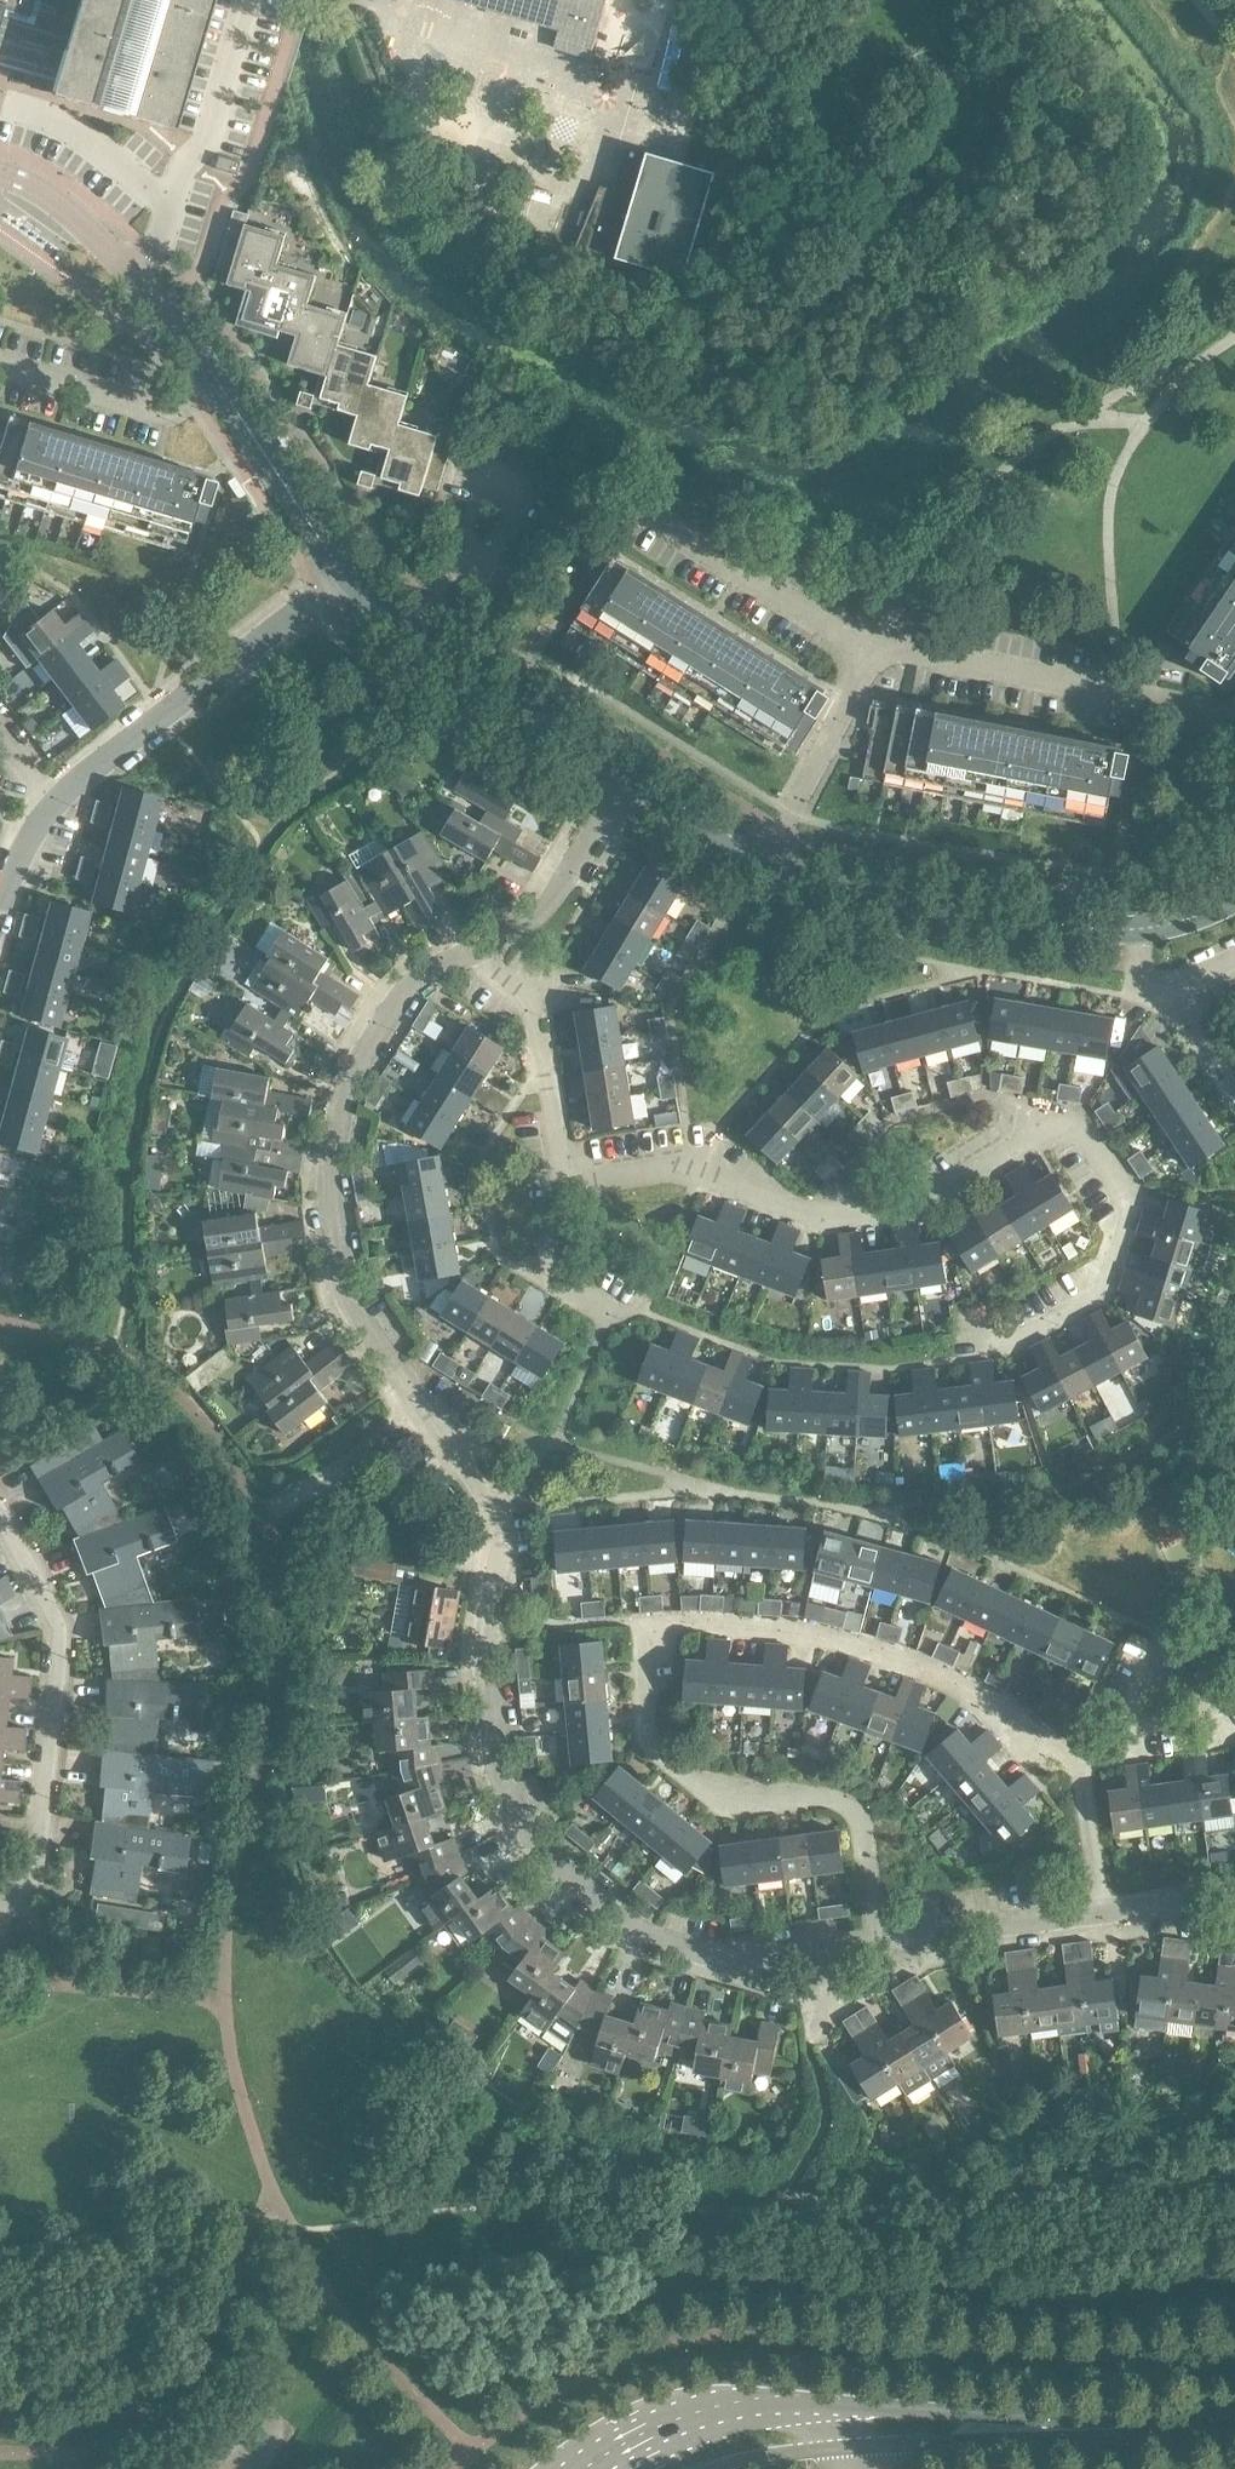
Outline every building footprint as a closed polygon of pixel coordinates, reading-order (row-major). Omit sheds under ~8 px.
[(33,0),(0,0),(0,7),(3,8),(28,16),(33,0)] [(64,99),(166,129),(204,0),(94,0),(64,99)] [(558,31),(552,49),(589,60),(590,58),(607,0),(454,0),(558,31)] [(598,188),(570,257),(611,274),(615,261),(682,281),(713,176),(623,148),(610,192),(598,188)] [(220,155),(216,168),(237,175),(241,161),(220,155)] [(234,210),(216,271),(230,275),(228,283),(247,288),(237,325),(254,330),(279,338),(281,330),(257,322),(274,268),(282,240),(263,234),(264,229),(247,224),(250,214),(248,214),(234,210)] [(291,274),(274,268),(257,322),(281,330),(296,334),(305,303),(314,274),(293,268),(291,274)] [(305,303),(296,334),(288,363),(309,369),(311,363),(328,368),(335,348),(343,320),(324,314),(325,309),(305,303)] [(363,328),(368,313),(354,309),(349,324),(363,328)] [(335,348),(328,368),(320,396),(340,402),(338,408),(358,414),(368,383),(376,354),(355,348),(353,354),(335,348)] [(471,359),(468,368),(472,376),(477,378),(480,380),(486,365),(481,363),(471,359)] [(387,389),(368,383),(358,414),(349,442),(371,449),(373,443),(391,448),(397,428),(405,400),(386,394),(387,389)] [(315,394),(300,389),(296,403),(311,407),(315,394)] [(453,407),(449,422),(465,426),(469,411),(453,407)] [(0,418),(0,495),(182,547),(188,528),(199,531),(214,479),(173,467),(173,468),(0,418)] [(391,448),(382,476),(402,482),(400,488),(421,494),(424,485),(438,489),(439,489),(442,477),(446,465),(449,453),(453,441),(456,429),(456,428),(441,424),(438,434),(417,427),(415,433),(397,428),(391,448)] [(1192,662),(1223,683),(1231,672),(1229,671),(1234,662),(1234,530),(1167,631),(1173,635),(1166,645),(1192,662)] [(614,560),(595,590),(574,622),(713,710),(783,754),(786,749),(796,755),(833,697),(821,689),(820,691),(614,560)] [(19,632),(36,654),(86,617),(79,608),(60,623),(50,609),(19,632)] [(36,654),(54,678),(85,655),(74,641),(92,626),(86,617),(36,654)] [(114,655),(95,669),(85,655),(54,678),(72,701),(120,664),(114,655)] [(127,673),(120,664),(72,701),(89,725),(120,701),(109,687),(127,673)] [(1110,805),(1116,806),(1122,807),(1132,754),(1118,752),(1118,753),(879,706),(865,778),(1106,826),(1110,805)] [(474,754),(456,785),(454,788),(487,808),(480,819),(515,840),(523,827),(506,817),(517,798),(530,806),(538,793),(474,754)] [(858,790),(860,778),(850,776),(848,788),(858,790)] [(121,786),(113,815),(153,826),(161,797),(121,786)] [(92,811),(108,815),(111,804),(95,799),(92,811)] [(515,840),(480,819),(456,804),(440,830),(487,859),(495,847),(532,870),(541,856),(515,840)] [(108,815),(92,811),(89,822),(105,826),(108,815)] [(153,826),(113,815),(105,844),(146,855),(153,826)] [(443,862),(423,828),(391,846),(429,913),(442,906),(430,884),(444,876),(438,865),(443,862)] [(146,855),(105,844),(97,874),(138,885),(146,855)] [(433,921),(429,913),(391,846),(358,865),(377,898),(383,909),(386,914),(405,903),(420,929),(433,921)] [(77,867),(93,871),(96,860),(80,856),(77,867)] [(682,885),(648,865),(632,890),(666,911),(682,885)] [(532,873),(519,866),(514,874),(527,881),(532,873)] [(93,871),(77,867),(74,878),(90,883),(93,871)] [(138,885),(97,874),(89,902),(130,914),(138,885)] [(371,915),(383,909),(377,898),(365,905),(349,877),(324,891),(322,887),(308,896),(325,925),(337,918),(355,948),(369,940),(365,931),(376,925),(371,915)] [(709,910),(717,897),(687,878),(679,891),(709,910)] [(632,890),(617,915),(651,936),(666,911),(632,890)] [(301,897),(298,903),(304,906),(307,900),(301,897)] [(82,940),(90,911),(49,900),(41,929),(82,940)] [(23,913),(20,924),(36,929),(39,917),(23,913)] [(651,936),(617,915),(602,940),(636,960),(651,936)] [(697,919),(691,929),(706,938),(712,928),(697,919)] [(36,929),(20,924),(17,936),(33,940),(36,929)] [(134,942),(141,938),(141,931),(134,927),(128,931),(128,938),(134,942)] [(329,955),(285,927),(268,952),(273,956),(343,1001),(352,1007),(361,993),(335,976),(331,982),(318,973),(329,955)] [(41,929),(33,958),(74,969),(82,940),(41,929)] [(691,929),(686,939),(700,948),(706,938),(691,929)] [(620,986),(636,960),(602,940),(586,965),(620,986)] [(335,1013),(343,1001),(273,956),(253,986),(284,1006),(292,1011),(298,1015),(309,996),(335,1013)] [(74,969),(33,958),(25,987),(66,998),(74,969)] [(8,969),(5,980),(21,985),(24,973),(8,969)] [(661,979),(676,987),(682,977),(668,969),(661,979)] [(676,987),(661,979),(655,989),(670,998),(676,987)] [(21,985),(5,980),(2,992),(17,996),(21,985)] [(93,1000),(109,1005),(113,991),(98,986),(93,1000)] [(66,998),(25,987),(17,1016),(58,1027),(66,998)] [(1027,1003),(997,998),(990,1038),(1020,1043),(1027,1003)] [(421,1012),(432,1019),(440,1006),(429,999),(421,1012)] [(979,1040),(968,1000),(939,1008),(950,1048),(979,1040)] [(284,1023),(292,1011),(284,1006),(276,1018),(249,1001),(233,1025),(230,1022),(221,1036),(249,1054),(257,1041),(286,1060),(295,1046),(287,1041),(294,1029),(284,1023)] [(577,1008),(582,1038),(622,1031),(617,1001),(577,1008)] [(1055,1008),(1027,1003),(1020,1043),(1048,1047),(1055,1008)] [(922,1055),(950,1048),(939,1008),(911,1016),(922,1055)] [(1077,1052),(1084,1013),(1055,1008),(1048,1047),(1077,1052)] [(421,1012),(412,1026),(423,1032),(432,1019),(421,1012)] [(1113,1018),(1084,1013),(1077,1052),(1106,1058),(1113,1018)] [(650,1031),(666,1028),(664,1016),(648,1019),(650,1031)] [(922,1055),(911,1016),(883,1024),(894,1063),(922,1055)] [(471,1025),(455,1049),(489,1071),(505,1046),(471,1024),(471,1025)] [(865,1071),(894,1063),(883,1024),(854,1032),(865,1071)] [(63,1051),(67,1037),(26,1026),(18,1055),(59,1067),(71,1071),(71,1069),(70,1069),(75,1054),(63,1051)] [(666,1028),(650,1031),(652,1042),(668,1040),(666,1028)] [(587,1067),(626,1060),(622,1031),(582,1038),(587,1067)] [(0,1039),(0,1051),(13,1055),(16,1043),(0,1039)] [(1126,1067),(1120,1057),(1112,1070),(1132,1100),(1143,1093),(1142,1092),(1175,1070),(1159,1045),(1126,1067)] [(857,1075),(828,1047),(807,1069),(837,1097),(857,1075)] [(455,1049),(439,1074),(473,1095),(489,1071),(455,1049)] [(0,1051),(0,1063),(10,1066),(13,1055),(0,1051)] [(18,1055),(10,1084),(51,1095),(59,1067),(18,1055)] [(107,1078),(111,1064),(94,1060),(91,1074),(107,1078)] [(587,1067),(591,1096),(631,1089),(626,1060),(587,1067)] [(218,1067),(218,1068),(203,1065),(198,1093),(213,1096),(213,1097),(224,1099),(291,1110),(309,1113),(312,1097),(282,1091),(281,1097),(268,1095),(270,1077),(218,1067)] [(817,1117),(837,1097),(807,1069),(788,1090),(817,1117)] [(1191,1094),(1175,1070),(1142,1092),(1143,1093),(1158,1116),(1191,1094)] [(382,1074),(373,1087),(384,1094),(393,1081),(382,1074)] [(473,1095),(439,1074),(424,1098),(458,1120),(473,1095)] [(659,1088),(675,1085),(673,1074),(657,1077),(659,1088)] [(1014,1076),(1002,1074),(1000,1090),(1011,1092),(1014,1076)] [(975,1092),(970,1076),(959,1079),(963,1095),(975,1092)] [(1026,1078),(1014,1076),(1011,1092),(1023,1094),(1026,1078)] [(963,1095),(959,1079),(948,1082),(952,1098),(963,1095)] [(1069,1101),(1071,1085),(1060,1083),(1057,1100),(1069,1101)] [(51,1095),(10,1084),(2,1113),(43,1124),(51,1095)] [(677,1097),(675,1085),(659,1088),(661,1100),(677,1097)] [(1071,1085),(1069,1101),(1080,1103),(1083,1087),(1071,1085)] [(384,1094),(373,1087),(365,1100),(376,1107),(384,1094)] [(591,1096),(596,1126),(636,1119),(631,1089),(591,1096)] [(817,1117),(788,1090),(768,1111),(797,1138),(817,1117)] [(919,1107),(915,1091),(904,1094),(908,1110),(919,1107)] [(896,1113),(908,1110),(904,1094),(892,1097),(896,1113)] [(1158,1116),(1174,1140),(1207,1118),(1191,1094),(1158,1116)] [(97,1107),(99,1097),(91,1095),(88,1105),(97,1107)] [(441,1145),(458,1120),(424,1098),(407,1123),(441,1145)] [(214,1133),(212,1140),(223,1142),(243,1145),(246,1132),(280,1139),(283,1125),(288,1126),(291,1110),(224,1099),(219,1127),(214,1126),(214,1133)] [(1109,1102),(1095,1111),(1102,1120),(1115,1111),(1109,1102)] [(153,1124),(167,1127),(169,1127),(172,1109),(156,1106),(153,1124)] [(874,1130),(882,1121),(871,1110),(862,1119),(874,1130)] [(776,1160),(797,1138),(768,1111),(747,1132),(776,1160)] [(1122,1121),(1115,1111),(1102,1120),(1108,1130),(1122,1121)] [(2,1113),(0,1122),(0,1144),(35,1153),(43,1124),(2,1113)] [(1190,1165),(1223,1143),(1207,1118),(1174,1140),(1190,1165)] [(874,1130),(862,1119),(854,1128),(866,1139),(874,1130)] [(254,1147),(243,1145),(223,1142),(220,1156),(225,1157),(219,1186),(269,1196),(272,1182),(282,1184),(285,1169),(251,1162),(254,1147)] [(1141,1150),(1127,1159),(1134,1169),(1148,1160),(1141,1150)] [(401,1160),(406,1190),(445,1183),(440,1153),(401,1160)] [(835,1173),(843,1164),(831,1153),(823,1162),(835,1173)] [(1154,1170),(1148,1160),(1134,1169),(1141,1179),(1154,1170)] [(835,1173),(823,1162),(815,1171),(826,1182),(835,1173)] [(1033,1182),(1022,1166),(1012,1172),(1045,1223),(1070,1207),(1049,1172),(1033,1182)] [(1204,1183),(1205,1175),(1195,1174),(1195,1175),(1191,1167),(1181,1172),(1186,1182),(1194,1181),(1204,1183)] [(354,1186),(367,1184),(364,1169),(352,1171),(354,1186)] [(1021,1238),(1045,1223),(1012,1172),(1003,1178),(1014,1195),(999,1204),(1021,1238)] [(161,1190),(162,1176),(146,1174),(145,1188),(161,1190)] [(411,1219),(450,1212),(445,1183),(406,1190),(411,1219)] [(367,1184),(354,1186),(357,1201),(370,1199),(367,1184)] [(74,1190),(65,1188),(60,1190),(57,1202),(70,1205),(74,1190)] [(985,1213),(974,1196),(964,1202),(997,1254),(1021,1238),(999,1204),(985,1213)] [(1164,1217),(1144,1210),(1140,1221),(1198,1240),(1207,1211),(1169,1200),(1164,1217)] [(715,1220),(697,1214),(682,1251),(711,1262),(733,1205),(723,1201),(715,1220)] [(972,1270),(997,1254),(964,1202),(954,1209),(966,1225),(950,1236),(972,1270)] [(711,1262),(737,1272),(752,1235),(735,1228),(743,1209),(733,1205),(711,1262)] [(204,1218),(208,1248),(294,1236),(306,1234),(303,1218),(265,1224),(266,1230),(260,1231),(257,1210),(204,1218)] [(455,1241),(450,1212),(411,1219),(415,1248),(455,1241)] [(1140,1221),(1137,1232),(1157,1239),(1152,1255),(1190,1267),(1201,1271),(1203,1272),(1212,1244),(1198,1240),(1140,1221)] [(777,1222),(769,1242),(752,1235),(737,1272),(765,1283),(787,1226),(777,1222)] [(920,1245),(918,1225),(906,1226),(914,1287),(944,1283),(939,1242),(920,1245)] [(797,1230),(787,1226),(765,1283),(792,1294),(807,1257),(790,1250),(797,1230)] [(885,1291),(914,1287),(906,1226),(895,1228),(897,1248),(880,1250),(885,1291)] [(862,1252),(860,1232),(848,1234),(856,1294),(885,1291),(880,1250),(862,1252)] [(827,1298),(856,1294),(848,1234),(837,1235),(839,1256),(821,1258),(825,1289),(827,1298)] [(250,1279),(251,1286),(252,1293),(265,1291),(263,1277),(269,1277),(266,1254),(296,1250),(294,1236),(208,1248),(213,1285),(250,1279)] [(420,1278),(460,1271),(455,1241),(415,1248),(420,1278)] [(1062,1247),(1068,1258),(1069,1259),(1079,1254),(1078,1252),(1071,1241),(1062,1247)] [(1126,1266),(1123,1276),(1181,1295),(1190,1267),(1152,1255),(1146,1272),(1126,1266)] [(379,1256),(367,1258),(370,1273),(382,1271),(379,1256)] [(1224,1277),(1234,1280),(1234,1268),(1228,1265),(1224,1277)] [(382,1271),(370,1273),(372,1289),(385,1286),(382,1271)] [(1172,1324),(1181,1295),(1123,1276),(1119,1287),(1139,1293),(1134,1312),(1172,1324)] [(488,1295),(463,1279),(441,1313),(467,1329),(488,1295)] [(282,1289),(265,1291),(252,1293),(225,1297),(229,1326),(226,1327),(228,1343),(263,1338),(261,1323),(295,1318),(293,1302),(283,1303),(282,1289)] [(513,1310),(488,1295),(467,1329),(492,1344),(513,1310)] [(414,1324),(423,1316),(416,1307),(407,1314),(414,1324)] [(492,1344),(516,1360),(538,1326),(513,1310),(492,1344)] [(1089,1315),(1118,1370),(1144,1357),(1125,1321),(1109,1330),(1099,1310),(1089,1315)] [(1089,1340),(1074,1348),(1092,1384),(1118,1370),(1089,1315),(1079,1320),(1089,1340)] [(516,1360),(542,1376),(563,1342),(538,1326),(516,1360)] [(865,1330),(867,1337),(867,1338),(879,1336),(878,1328),(865,1330)] [(635,1380),(663,1391),(685,1333),(674,1329),(666,1349),(649,1342),(635,1380)] [(688,1357),(696,1337),(685,1333),(663,1391),(691,1401),(705,1363),(688,1357)] [(1058,1356),(1048,1336),(1038,1341),(1066,1397),(1092,1384),(1074,1348),(1058,1356)] [(306,1362),(292,1343),(248,1377),(270,1406),(346,1349),(338,1338),(306,1362)] [(1040,1411),(1066,1397),(1038,1341),(1028,1346),(1038,1366),(1021,1375),(1032,1396),(1040,1411)] [(355,1362),(346,1349),(270,1406),(268,1409),(286,1434),(330,1400),(317,1384),(329,1374),(333,1378),(355,1362)] [(691,1401),(718,1412),(739,1354),(729,1350),(722,1370),(705,1363),(691,1401)] [(451,1357),(441,1351),(432,1365),(442,1371),(451,1357)] [(743,1378),(750,1358),(739,1354),(718,1412),(746,1423),(761,1385),(743,1378)] [(1207,1362),(1196,1354),(1189,1363),(1201,1371),(1207,1362)] [(451,1357),(442,1371),(467,1387),(476,1373),(451,1357)] [(992,1382),(989,1360),(978,1362),(986,1423),(1015,1419),(1010,1379),(992,1382)] [(969,1385),(952,1387),(957,1427),(986,1423),(978,1362),(967,1363),(969,1385)] [(787,1389),(768,1389),(766,1429),(795,1431),(799,1368),(788,1368),(787,1389)] [(795,1431),(825,1432),(827,1392),(809,1391),(810,1369),(799,1368),(795,1431)] [(932,1368),(921,1369),(929,1430),(957,1427),(952,1387),(935,1389),(932,1368)] [(910,1371),(913,1392),(894,1394),(899,1434),(929,1430),(921,1369),(910,1371)] [(197,1392),(205,1386),(194,1370),(186,1377),(197,1392)] [(825,1432),(854,1434),(857,1372),(846,1371),(845,1393),(827,1392),(825,1432)] [(868,1394),(869,1372),(857,1372),(854,1434),(883,1436),(886,1395),(868,1394)] [(500,1388),(490,1382),(482,1396),(492,1402),(500,1388)] [(1034,1414),(1040,1411),(1032,1396),(1027,1387),(1026,1388),(1034,1414)] [(500,1388),(492,1402),(502,1408),(510,1394),(500,1388)] [(1155,1408),(1150,1396),(1138,1402),(1144,1414),(1155,1408)] [(337,1415),(333,1418),(338,1424),(342,1422),(337,1415)] [(652,1430),(643,1427),(641,1434),(649,1437),(652,1430)] [(89,1445),(82,1432),(28,1464),(54,1509),(60,1505),(78,1535),(121,1520),(99,1482),(137,1460),(119,1428),(89,1445)] [(688,1439),(684,1450),(704,1456),(707,1445),(688,1439)] [(825,1466),(824,1478),(854,1481),(855,1481),(855,1469),(825,1466)] [(894,1483),(895,1472),(874,1471),(874,1482),(894,1483)] [(960,1484),(958,1471),(945,1473),(946,1485),(960,1484)] [(162,1504),(121,1520),(78,1535),(71,1538),(85,1573),(90,1571),(104,1606),(104,1607),(151,1602),(150,1601),(133,1555),(175,1539),(162,1504)] [(674,1519),(644,1522),(648,1562),(678,1559),(674,1519)] [(718,1522),(688,1520),(685,1560),(715,1562),(718,1522)] [(648,1562),(644,1522),(615,1525),(619,1565),(648,1562)] [(715,1562),(744,1564),(747,1524),(718,1522),(715,1562)] [(744,1564),(773,1566),(776,1526),(747,1524),(744,1564)] [(590,1568),(619,1565),(615,1525),(586,1528),(590,1568)] [(803,1568),(806,1528),(776,1526),(773,1566),(803,1568)] [(590,1568),(586,1528),(556,1531),(560,1571),(590,1568)] [(814,1571),(815,1571),(812,1582),(842,1590),(845,1579),(856,1538),(825,1530),(814,1571)] [(884,1546),(856,1538),(845,1579),(873,1587),(884,1546)] [(912,1553),(884,1546),(873,1587),(901,1595),(912,1553)] [(912,1553),(901,1595),(930,1602),(942,1561),(912,1553)] [(352,1556),(351,1557),(345,1555),(343,1567),(349,1569),(349,1573),(392,1581),(395,1564),(352,1556)] [(953,1566),(935,1605),(964,1619),(982,1580),(953,1566)] [(10,1585),(5,1576),(0,1578),(0,1590),(10,1585)] [(982,1580),(964,1619),(991,1631),(1008,1592),(982,1580)] [(458,1591),(417,1583),(407,1637),(448,1644),(458,1591)] [(15,1594),(10,1585),(0,1590),(0,1602),(15,1594)] [(1008,1592),(991,1631),(1016,1643),(1033,1604),(1008,1592)] [(662,1594),(650,1596),(652,1612),(664,1611),(662,1594)] [(713,1595),(701,1594),(700,1610),(712,1611),(713,1595)] [(725,1595),(713,1595),(712,1611),(723,1612),(725,1595)] [(107,1644),(110,1678),(110,1679),(156,1681),(156,1680),(151,1638),(196,1633),(192,1596),(150,1601),(151,1602),(104,1607),(104,1606),(97,1607),(101,1645),(107,1644)] [(652,1612),(650,1596),(639,1597),(640,1613),(652,1612)] [(771,1599),(759,1598),(758,1614),(770,1615),(771,1599)] [(771,1599),(770,1615),(781,1616),(783,1600),(771,1599)] [(593,1601),(594,1617),(606,1616),(604,1600),(593,1601)] [(593,1601),(581,1602),(582,1618),(594,1617),(593,1601)] [(1033,1604),(1016,1643),(1042,1655),(1060,1616),(1033,1604)] [(836,1609),(824,1606),(820,1622),(831,1625),(836,1609)] [(847,1612),(836,1609),(831,1625),(843,1628),(847,1612)] [(1060,1616),(1042,1655),(1068,1667),(1085,1628),(1060,1616)] [(892,1624),(880,1621),(876,1637),(887,1640),(892,1624)] [(892,1624),(887,1640),(899,1643),(903,1628),(892,1624)] [(1115,1642),(1085,1628),(1068,1667),(1097,1681),(1115,1642)] [(409,1638),(407,1638),(391,1635),(390,1635),(386,1653),(406,1656),(409,1638)] [(707,1660),(688,1659),(684,1699),(715,1702),(720,1640),(708,1639),(707,1660)] [(715,1702),(744,1704),(747,1663),(730,1662),(731,1641),(720,1640),(715,1702)] [(950,1646),(939,1641),(932,1656),(942,1661),(950,1646)] [(601,1642),(562,1645),(565,1675),(604,1672),(601,1642)] [(766,1644),(765,1665),(747,1663),(744,1704),(773,1706),(778,1645),(766,1644)] [(789,1645),(778,1645),(773,1706),(803,1709),(806,1668),(787,1667),(789,1645)] [(950,1646),(942,1661),(953,1666),(961,1651),(950,1646)] [(517,1664),(530,1663),(528,1647),(515,1648),(517,1664)] [(30,1686),(31,1675),(10,1673),(12,1657),(0,1656),(0,1683),(30,1686)] [(841,1678),(822,1671),(808,1709),(837,1720),(859,1661),(848,1657),(841,1678)] [(383,1672),(385,1690),(364,1691),(366,1720),(376,1719),(414,1716),(414,1715),(412,1688),(434,1686),(432,1668),(404,1670),(403,1658),(386,1659),(387,1672),(383,1672)] [(837,1720),(864,1730),(878,1692),(861,1686),(869,1665),(859,1661),(837,1720)] [(531,1678),(530,1663),(517,1664),(518,1679),(531,1678)] [(1002,1671),(992,1666),(985,1681),(995,1686),(1002,1671)] [(1013,1676),(1002,1671),(995,1686),(1006,1691),(1013,1676)] [(604,1672),(565,1675),(567,1704),(607,1700),(604,1672)] [(878,1692),(864,1730),(892,1740),(914,1681),(903,1677),(895,1698),(878,1692)] [(108,1715),(106,1749),(153,1755),(153,1754),(155,1717),(199,1719),(200,1682),(156,1680),(156,1681),(110,1679),(110,1678),(104,1678),(103,1715),(108,1715)] [(520,1690),(532,1689),(531,1678),(518,1679),(520,1690)] [(924,1685),(914,1681),(892,1740),(920,1750),(920,1749),(926,1752),(944,1726),(932,1717),(934,1712),(916,1706),(924,1685)] [(6,1710),(8,1695),(29,1697),(30,1686),(0,1683),(0,1709),(6,1710)] [(1055,1696),(1044,1691),(1038,1706),(1048,1711),(1055,1696)] [(1055,1696),(1048,1711),(1058,1715),(1066,1701),(1055,1696)] [(610,1729),(607,1700),(567,1704),(570,1733),(610,1729)] [(541,1706),(521,1708),(522,1718),(542,1716),(541,1706)] [(0,1709),(0,1736),(25,1739),(26,1727),(5,1725),(6,1710),(0,1709)] [(425,1714),(414,1715),(414,1716),(376,1719),(378,1748),(389,1747),(391,1771),(440,1762),(438,1743),(427,1744),(425,1714)] [(610,1729),(570,1733),(573,1763),(612,1759),(610,1729)] [(926,1755),(947,1779),(994,1739),(987,1730),(970,1744),(957,1729),(926,1755)] [(729,1750),(729,1742),(721,1733),(713,1733),(712,1749),(729,1750)] [(537,1751),(536,1735),(523,1736),(525,1752),(537,1751)] [(1,1763),(2,1748),(23,1750),(25,1739),(0,1736),(0,1763),(1,1763)] [(984,1761),(1001,1747),(994,1739),(947,1779),(966,1801),(996,1775),(984,1761)] [(758,1744),(758,1754),(769,1755),(769,1745),(759,1744),(758,1744)] [(788,1747),(787,1756),(797,1756),(798,1748),(788,1747)] [(103,1785),(99,1820),(99,1821),(146,1828),(146,1827),(150,1790),(208,1796),(212,1760),(153,1754),(153,1755),(106,1749),(100,1748),(97,1784),(103,1785)] [(539,1766),(537,1751),(525,1752),(526,1767),(539,1766)] [(1208,1777),(1205,1756),(1193,1758),(1202,1819),(1232,1815),(1227,1775),(1208,1777)] [(1173,1823),(1202,1819),(1193,1758),(1182,1759),(1185,1781),(1167,1783),(1173,1823)] [(440,1762),(391,1771),(399,1794),(388,1797),(398,1824),(424,1815),(425,1817),(445,1810),(436,1783),(446,1780),(440,1762)] [(1147,1764),(1136,1766),(1144,1827),(1173,1823),(1167,1783),(1150,1786),(1147,1764)] [(644,1786),(621,1766),(595,1797),(618,1817),(644,1786)] [(1125,1767),(1128,1789),(1110,1791),(1115,1832),(1144,1827),(1136,1766),(1125,1767)] [(1008,1788),(996,1775),(966,1801),(984,1823),(1031,1783),(1024,1774),(1008,1788)] [(19,1791),(20,1780),(0,1778),(0,1789),(19,1791)] [(1022,1805),(1039,1791),(1031,1783),(984,1823),(1004,1846),(1034,1820),(1022,1805)] [(618,1817),(640,1836),(666,1805),(644,1786),(618,1817)] [(0,1789),(0,1800),(18,1802),(19,1791),(0,1789)] [(663,1854),(689,1823),(666,1805),(640,1836),(663,1854)] [(424,1815),(398,1824),(378,1831),(387,1860),(407,1853),(415,1876),(459,1855),(453,1837),(434,1843),(425,1817),(424,1815)] [(99,1820),(94,1819),(88,1856),(94,1857),(89,1893),(135,1900),(140,1865),(184,1871),(189,1834),(146,1827),(146,1828),(99,1821),(99,1820)] [(576,1842),(585,1832),(573,1822),(565,1832),(576,1842)] [(712,1843),(689,1823),(663,1854),(686,1874),(712,1843)] [(844,1871),(838,1831),(808,1835),(814,1875),(844,1871)] [(597,1842),(585,1832),(576,1842),(588,1852),(597,1842)] [(785,1879),(814,1875),(808,1835),(780,1839),(785,1879)] [(785,1879),(780,1839),(751,1843),(756,1883),(785,1879)] [(215,1865),(219,1844),(199,1841),(196,1861),(215,1865)] [(727,1887),(756,1883),(751,1843),(721,1846),(727,1887)] [(1228,1859),(1226,1848),(1211,1850),(1212,1861),(1228,1859)] [(470,1870),(459,1855),(415,1876),(429,1896),(421,1902),(439,1928),(444,1924),(478,1900),(478,1899),(461,1877),(470,1870)] [(1151,1865),(1152,1874),(1161,1873),(1160,1864),(1151,1865)] [(645,1899),(653,1889),(641,1879),(633,1889),(645,1899)] [(478,1900),(444,1924),(461,1947),(482,1932),(496,1953),(531,1919),(521,1904),(512,1911),(495,1887),(478,1899),(478,1900)] [(665,1899),(653,1889),(645,1899),(657,1909),(665,1899)] [(346,1891),(337,1894),(341,1906),(350,1904),(346,1891)] [(111,1922),(113,1906),(97,1903),(94,1919),(111,1922)] [(833,1905),(835,1917),(850,1915),(848,1903),(833,1905)] [(835,1917),(833,1905),(818,1907),(819,1919),(835,1917)] [(761,1914),(745,1916),(747,1929),(762,1927),(761,1914)] [(747,1929),(745,1916),(730,1918),(732,1931),(747,1929)] [(496,1953),(497,1953),(484,1965),(495,1973),(505,1959),(516,1968),(510,1976),(534,1994),(550,1972),(551,1973),(563,1956),(540,1939),(547,1930),(531,1919),(496,1953)] [(334,1940),(344,1934),(335,1920),(325,1927),(334,1940)] [(1156,1978),(1141,1976),(1141,1975),(1130,1974),(1131,2001),(1138,2002),(1136,2017),(1166,2021),(1177,1940),(1162,1938),(1156,1978)] [(1090,1939),(1076,1941),(1088,2023),(1099,2021),(1101,2033),(1119,2031),(1116,2014),(1114,2002),(1111,1978),(1096,1980),(1090,1939)] [(1177,1940),(1166,2021),(1195,2025),(1200,1984),(1186,1982),(1191,1942),(1177,1940)] [(1068,1984),(1053,1986),(1059,2027),(1060,2036),(1089,2033),(1088,2023),(1076,1941),(1062,1943),(1068,1984)] [(1215,1986),(1200,1984),(1195,2025),(1223,2029),(1234,1948),(1220,1946),(1215,1986)] [(1029,2031),(1059,2027),(1053,1986),(1038,1988),(1033,1948),(1018,1949),(1029,2031)] [(1234,1948),(1223,2029),(1234,2030),(1234,1948)] [(1000,2035),(1029,2031),(1018,1949),(1004,1951),(1010,1992),(994,1994),(995,1996),(998,2019),(1000,2035)] [(385,1970),(395,1983),(406,1974),(396,1961),(385,1970)] [(550,1972),(534,1994),(522,2011),(569,2044),(573,2035),(594,1992),(579,1980),(572,1989),(551,1973),(550,1972)] [(916,1974),(904,1982),(948,2052),(974,2035),(952,2000),(938,2009),(916,1974)] [(904,1982),(891,1990),(896,1997),(913,2025),(901,2033),(931,2080),(956,2064),(948,2052),(904,1982)] [(610,1997),(594,1992),(573,2035),(598,2042),(592,2063),(621,2072),(627,2051),(634,2026),(607,2018),(613,1997),(610,1997)] [(1126,2000),(1114,2002),(1116,2014),(1127,2012),(1126,2000)] [(640,2006),(634,2026),(627,2051),(655,2059),(658,2049),(677,2055),(689,2009),(670,2004),(667,2014),(640,2006)] [(888,2041),(867,2006),(855,2014),(898,2083),(906,2096),(931,2080),(901,2033),(888,2041)] [(708,2013),(689,2009),(677,2055),(696,2059),(694,2070),(723,2076),(731,2039),(733,2029),(706,2024),(708,2013)] [(854,2068),(839,2077),(856,2103),(870,2094),(873,2099),(898,2083),(855,2014),(842,2021),(864,2056),(851,2064),(854,2068)] [(780,2026),(763,2023),(759,2044),(731,2039),(723,2076),(721,2086),(750,2092),(754,2071),(772,2074),(780,2026)] [(1092,2054),(1079,2056),(1082,2077),(1095,2075),(1092,2054)] [(604,2112),(609,2097),(585,2090),(580,2105),(604,2112)] [(651,2109),(648,2122),(658,2125),(661,2112),(651,2109)] [(975,2121),(971,2114),(960,2120),(964,2127),(975,2121)] [(949,2142),(935,2120),(925,2125),(940,2148),(949,2142)]
